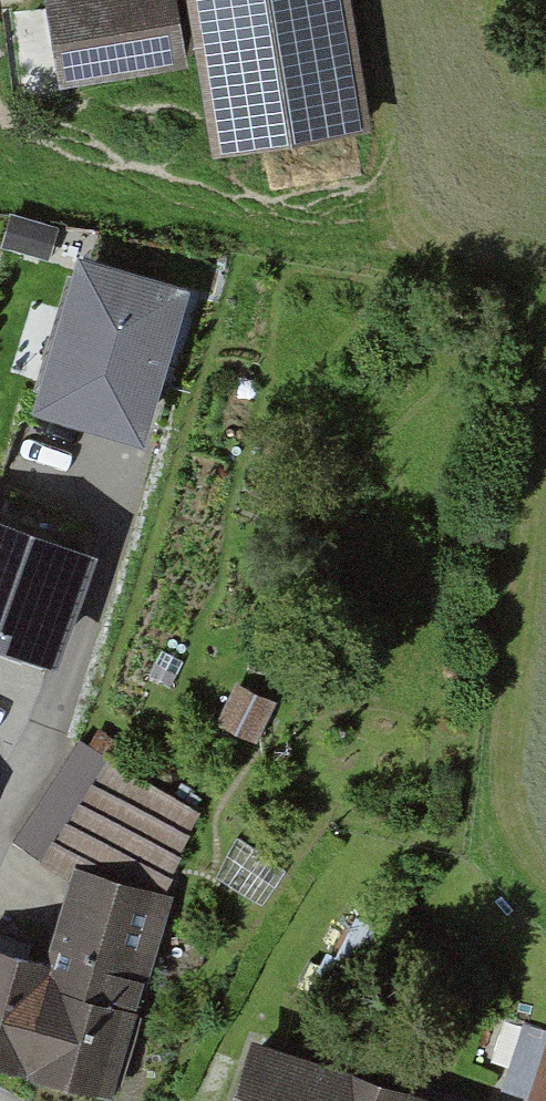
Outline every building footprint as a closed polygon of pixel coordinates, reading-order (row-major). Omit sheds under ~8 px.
[(59,82),(198,60),(212,148),(371,123),(352,0),(46,0),(59,82)] [(58,223),(16,213),(7,249),(49,260),(58,223)] [(184,283),(78,251),(34,398),(140,429),(184,283)] [(0,514),(0,636),(50,655),(91,549),(0,514)] [(185,661),(167,650),(151,678),(169,689),(185,661)] [(274,698),(239,680),(220,719),(255,736),(274,698)] [(84,740),(17,838),(61,869),(156,898),(196,812),(84,740)] [(0,946),(0,1056),(108,1090),(170,891),(75,862),(45,960),(0,946)] [(526,1022),(503,1080),(545,1097),(545,1030),(526,1022)] [(255,1039),(234,1100),(439,1100),(255,1039)]
